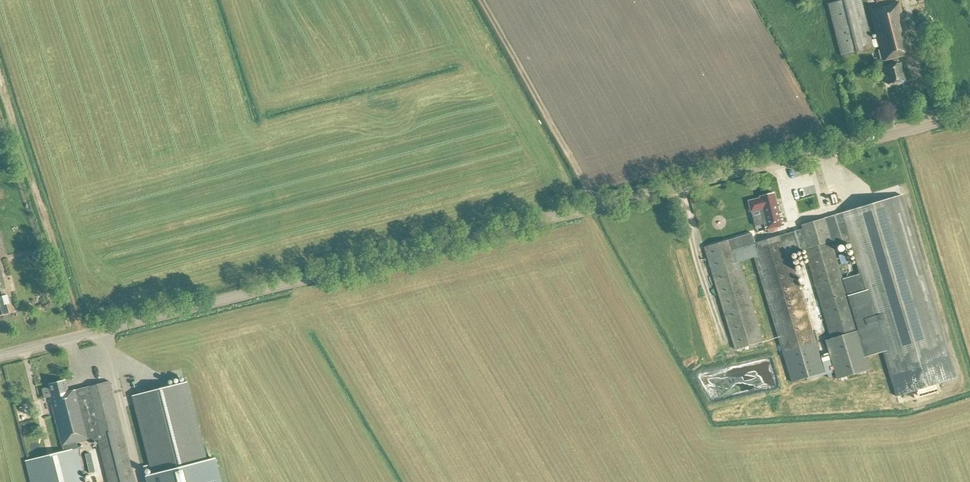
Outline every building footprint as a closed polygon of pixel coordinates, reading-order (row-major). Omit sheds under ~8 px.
[(862,0),(845,0),(829,4),(842,56),(880,47),(883,61),(885,61),(887,66),(884,67),(888,85),(905,81),(899,58),(911,54),(899,3),(870,10),(878,39),(872,40),(862,0)] [(774,193),(760,197),(760,199),(748,202),(751,214),(761,211),(766,230),(784,225),(778,204),(777,204),(774,193)] [(956,379),(901,195),(801,225),(802,229),(783,235),(788,254),(804,250),(831,242),(833,247),(849,242),(859,274),(843,279),(848,296),(864,291),(881,349),(865,354),(866,357),(882,352),(896,397),(956,379)] [(819,357),(788,254),(783,235),(735,249),(739,262),(754,257),(792,382),(805,378),(824,372),(819,357)] [(739,262),(735,249),(732,239),(704,247),(735,349),(762,341),(739,262)] [(833,247),(831,242),(804,250),(831,339),(858,330),(848,296),(843,279),(833,247)] [(34,258),(42,261),(45,253),(37,250),(34,258)] [(2,290),(6,289),(0,267),(0,315),(8,313),(6,304),(9,303),(7,295),(3,296),(2,290)] [(837,380),(870,370),(866,357),(865,354),(860,339),(858,330),(831,339),(825,341),(829,353),(835,373),(837,380)] [(824,372),(805,378),(806,381),(827,375),(828,379),(832,378),(830,374),(835,373),(829,353),(823,355),(823,356),(819,357),(824,372)] [(48,385),(49,387),(42,389),(44,399),(50,397),(63,451),(26,461),(32,481),(83,481),(75,449),(78,448),(77,442),(89,439),(90,441),(98,439),(109,481),(134,481),(109,381),(69,391),(66,380),(48,385)] [(185,382),(133,395),(153,474),(147,476),(148,481),(220,481),(214,459),(205,461),(185,382)] [(90,472),(96,471),(92,451),(86,453),(90,472)]
